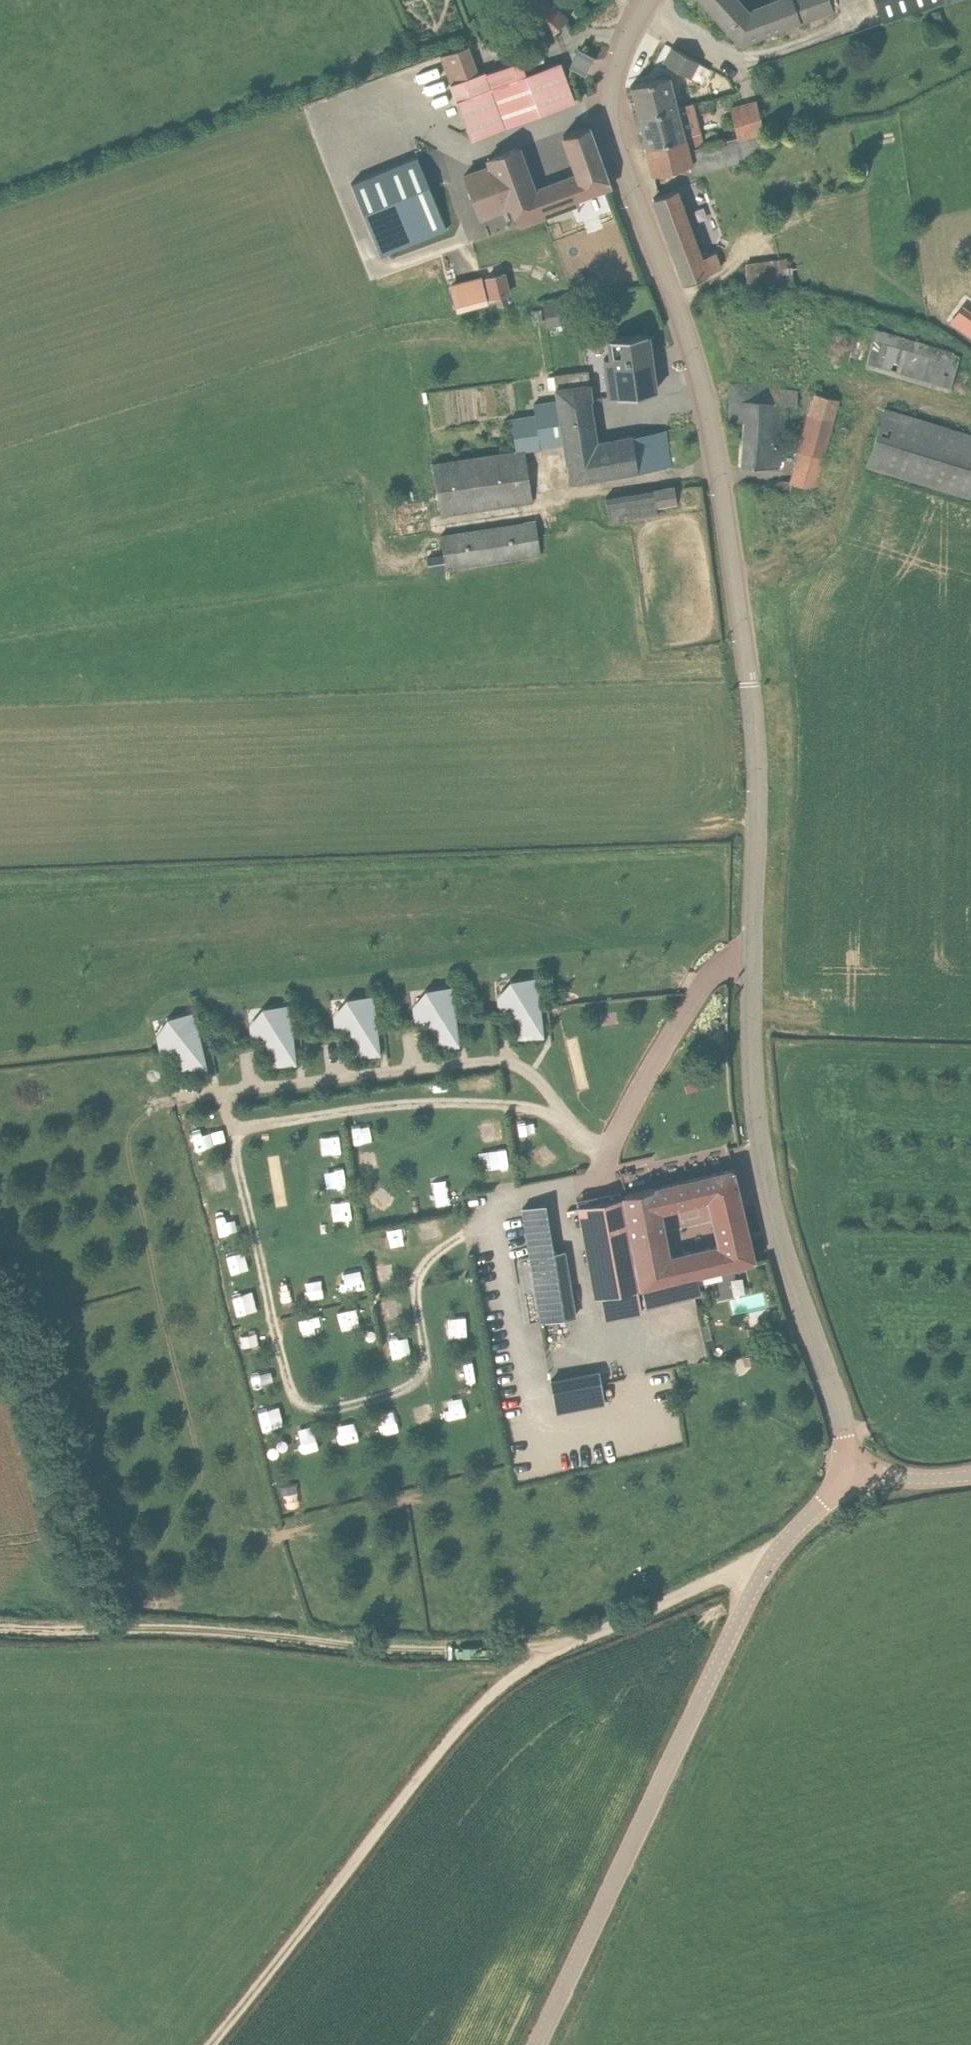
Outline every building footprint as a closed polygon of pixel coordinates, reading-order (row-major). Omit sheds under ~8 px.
[(519,1),(539,21),(551,34),(566,20),(547,0),(520,0),(519,1)] [(740,43),(833,10),(830,0),(779,0),(748,12),(740,2),(737,0),(701,0),(740,43)] [(955,0),(905,0),(910,15),(955,0)] [(938,9),(930,12),(934,23),(942,20),(938,9)] [(691,78),(699,62),(671,47),(663,63),(691,78)] [(584,73),(593,59),(583,53),(574,67),(584,73)] [(577,100),(572,88),(562,62),(522,78),(459,103),(474,141),(555,109),(555,110),(580,100),(579,99),(577,100)] [(522,78),(516,64),(483,78),(482,74),(453,86),(459,103),(522,78)] [(638,116),(677,107),(669,76),(631,85),(638,116)] [(737,138),(763,131),(756,102),(730,108),(737,138)] [(688,151),(704,147),(693,105),(677,108),(677,107),(638,116),(646,148),(685,138),(688,151)] [(518,147),(489,158),(487,159),(490,166),(464,175),(479,217),(512,205),(519,226),(578,204),(577,199),(610,187),(589,126),(563,135),(577,174),(534,190),(518,147)] [(769,155),(763,131),(737,138),(737,139),(704,148),(704,147),(688,151),(685,138),(646,148),(653,175),(690,166),(693,174),(757,158),(769,155)] [(382,257),(449,231),(420,158),(353,185),(382,257)] [(654,198),(685,283),(706,275),(706,274),(718,268),(713,253),(701,260),(675,190),(654,198)] [(749,291),(794,289),(789,259),(746,266),(749,291)] [(509,293),(504,273),(487,277),(492,297),(496,296),(499,306),(508,304),(505,294),(509,293)] [(485,304),(480,279),(451,285),(456,310),(485,304)] [(576,321),(573,301),(543,305),(545,325),(576,321)] [(950,322),(970,338),(970,312),(962,305),(950,322)] [(949,390),(959,356),(875,330),(871,340),(866,365),(949,390)] [(617,397),(655,392),(647,334),(609,339),(612,358),(604,359),(610,397),(617,396),(617,397)] [(570,483),(651,471),(671,468),(665,430),(591,442),(585,401),(590,401),(588,375),(587,371),(554,375),(558,401),(534,404),(535,415),(511,419),(516,451),(432,464),(440,515),(533,501),(525,450),(540,447),(564,443),(570,483)] [(755,383),(731,383),(731,421),(744,419),(743,437),(742,437),(740,465),(779,466),(779,459),(783,460),(785,426),(786,405),(796,405),(797,392),(779,390),(780,387),(755,383)] [(815,490),(838,399),(814,393),(792,485),(815,490)] [(970,498),(970,494),(970,435),(885,408),(867,467),(970,498)] [(653,509),(657,508),(657,506),(676,503),(674,487),(650,491),(653,509)] [(653,509),(650,491),(605,498),(610,523),(658,515),(657,508),(653,509)] [(427,558),(428,565),(442,564),(443,569),(447,569),(541,555),(536,521),(440,535),(444,555),(427,558)] [(517,1036),(545,1033),(539,973),(512,976),(517,1036)] [(437,1043),(464,1041),(459,981),(431,983),(437,1043)] [(380,988),(352,991),(358,1051),(386,1048),(380,988)] [(276,1058),(304,1056),(299,996),(271,999),(276,1058)] [(184,1073),(212,1068),(201,1009),(173,1014),(184,1073)] [(196,1132),(200,1146),(218,1141),(214,1127),(196,1132)] [(341,1132),(324,1135),(327,1155),(344,1153),(341,1132)] [(325,1182),(346,1180),(345,1169),(324,1172),(325,1182)] [(645,1305),(698,1292),(701,1292),(697,1274),(755,1260),(734,1169),(625,1194),(625,1196),(577,1206),(594,1299),(618,1294),(642,1289),(645,1305)] [(384,1184),(373,1199),(388,1210),(399,1195),(384,1184)] [(547,1206),(523,1210),(541,1323),(575,1317),(564,1252),(555,1253),(547,1206)] [(239,1211),(220,1216),(224,1234),(243,1229),(239,1211)] [(234,1272),(252,1266),(246,1248),(228,1254),(234,1272)] [(364,1266),(340,1269),(342,1288),(367,1285),(364,1266)] [(313,1296),(324,1294),(320,1270),(309,1272),(313,1296)] [(737,1313),(768,1303),(764,1289),(733,1299),(737,1313)] [(239,1311),(256,1308),(253,1290),(236,1293),(239,1311)] [(359,1305),(339,1310),(344,1328),(363,1323),(359,1305)] [(302,1318),(307,1336),(328,1330),(324,1313),(302,1318)] [(466,1317),(450,1319),(452,1333),(467,1331),(466,1317)] [(454,1361),(457,1382),(480,1379),(477,1357),(454,1361)] [(598,1371),(550,1379),(556,1410),(603,1402),(598,1371)] [(444,1398),(449,1417),(471,1412),(465,1393),(444,1398)] [(419,1423),(439,1419),(435,1402),(416,1406),(419,1423)] [(342,1443),(362,1441),(358,1411),(339,1413),(342,1443)] [(295,1430),(303,1454),(325,1447),(318,1423),(295,1430)]
